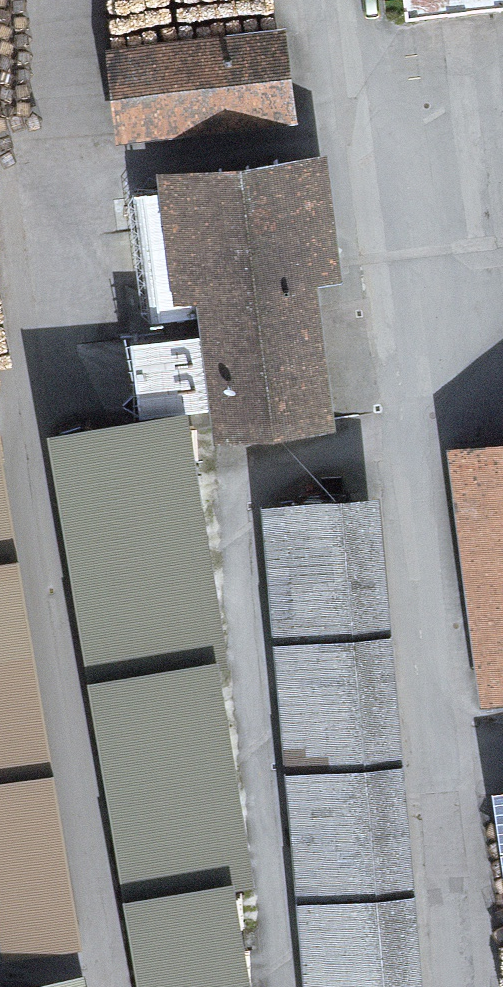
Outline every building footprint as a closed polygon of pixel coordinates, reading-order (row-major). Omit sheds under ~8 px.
[(372,16),(502,5),(502,2),(502,0),(371,0),(372,16)] [(264,49),(105,64),(114,160),(273,145),(264,49)] [(310,179),(171,195),(201,454),(315,441),(297,290),(323,287),(310,179)] [(38,461),(131,986),(239,986),(143,443),(38,461)] [(446,467),(478,722),(502,719),(502,460),(446,467)] [(72,952),(0,506),(0,964),(72,952)] [(253,526),(296,986),(405,986),(361,516),(253,526)] [(488,811),(498,922),(502,922),(502,810),(488,811)]
